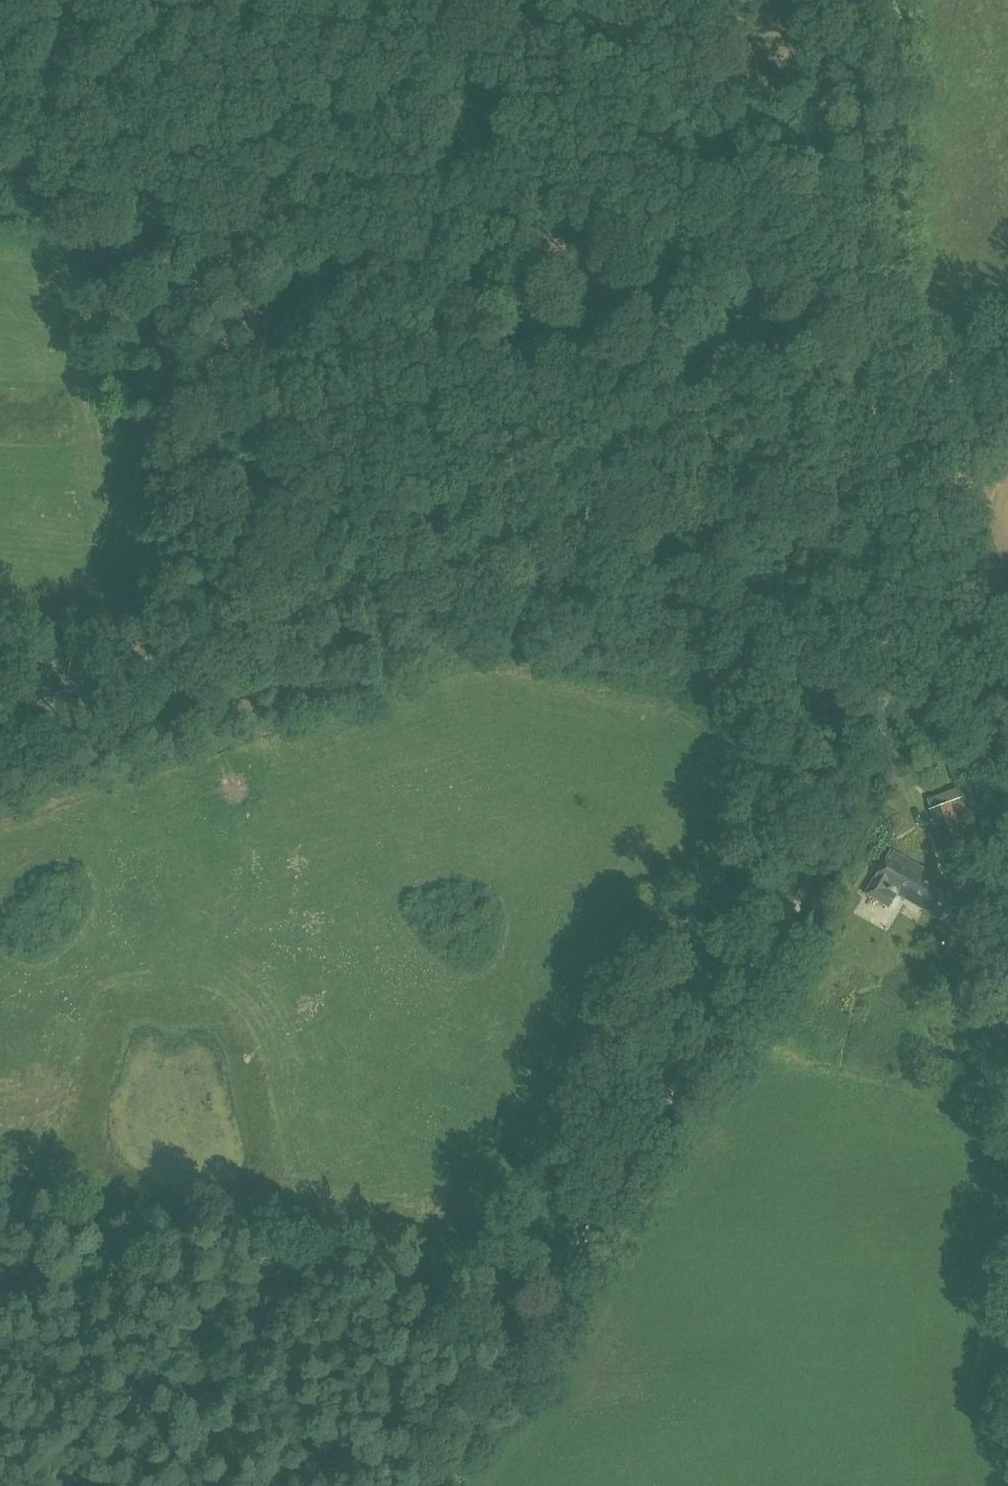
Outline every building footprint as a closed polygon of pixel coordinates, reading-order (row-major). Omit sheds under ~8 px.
[(959,821),(967,817),(954,787),(927,798),(931,808),(929,809),(944,851),(974,839),(969,825),(962,828),(959,821)] [(958,898),(954,895),(958,888),(890,849),(865,892),(889,906),(897,893),(944,921),(958,898)]
